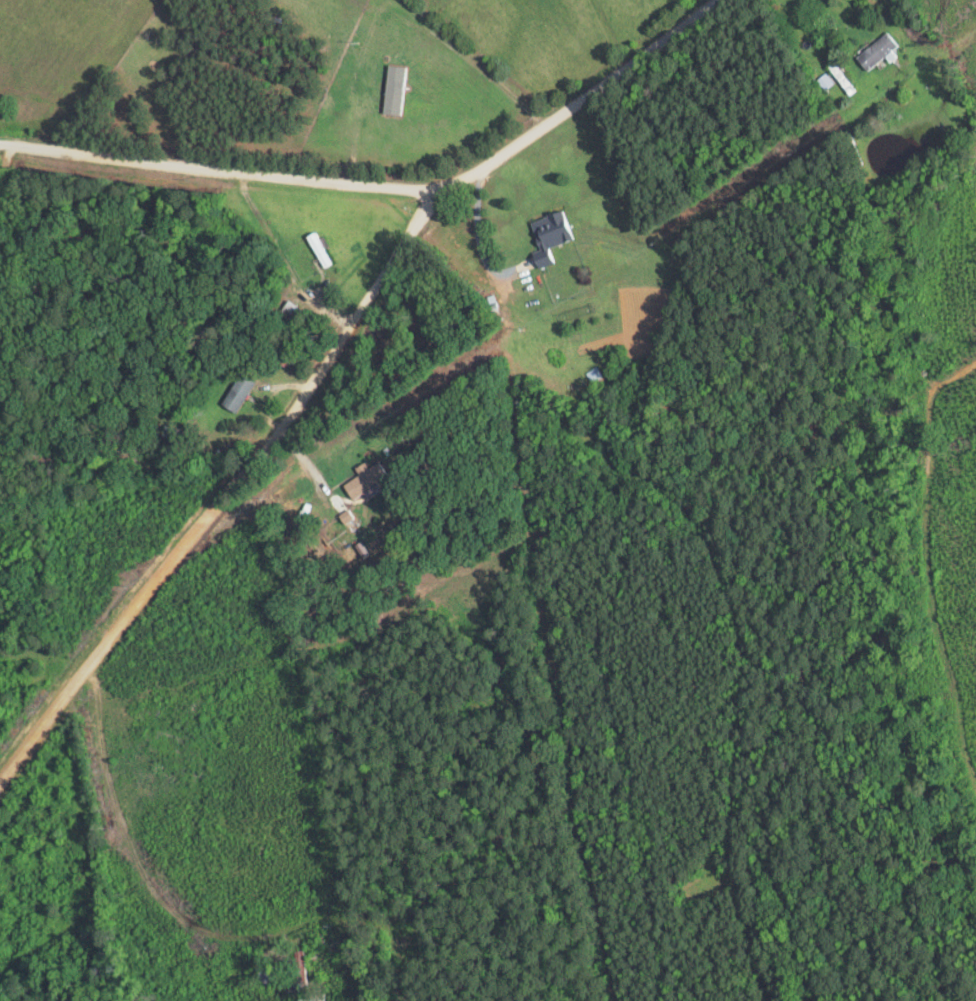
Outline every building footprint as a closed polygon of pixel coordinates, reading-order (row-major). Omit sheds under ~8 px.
[(859,60),(872,73),(901,44),(888,32),(859,60)] [(530,222),(541,249),(533,252),(539,269),(556,262),(551,247),(573,239),(562,210),(530,222)] [(307,236),(321,269),(332,264),(318,231),(307,236)] [(281,314),(299,326),(308,313),(290,301),(281,314)] [(257,381),(243,372),(224,404),(238,413),(257,381)] [(346,483),(355,499),(391,478),(383,463),(346,483)]
